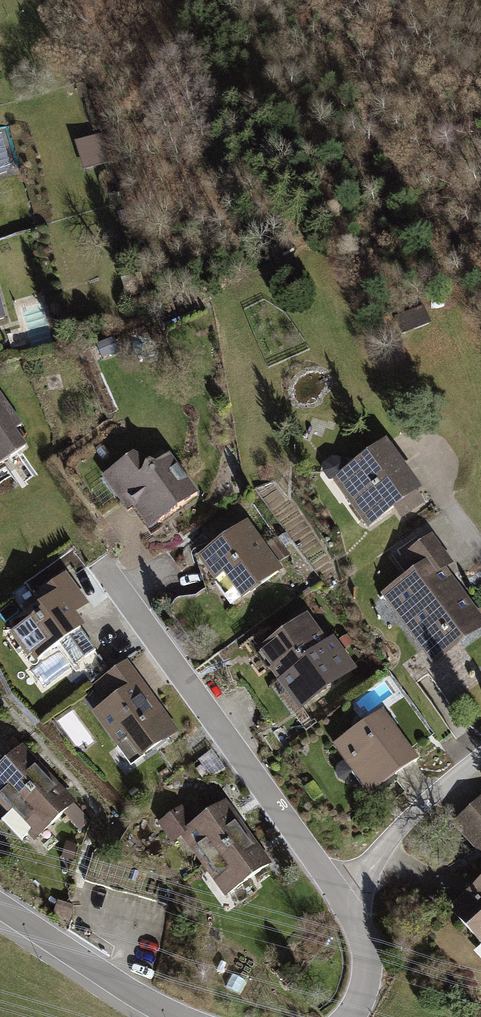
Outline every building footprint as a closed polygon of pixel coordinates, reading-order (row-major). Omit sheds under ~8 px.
[(110,339),(94,346),(101,359),(116,352),(110,339)] [(0,390),(0,462),(29,441),(17,425),(23,421),(0,390)] [(419,487),(385,436),(330,474),(364,524),(419,487)] [(143,522),(193,492),(168,451),(148,463),(138,447),(100,469),(110,486),(119,481),(143,522)] [(280,568),(246,518),(195,552),(229,602),(280,568)] [(480,627),(480,618),(443,566),(453,559),(432,531),(389,562),(399,574),(378,589),(432,662),(480,627)] [(72,577),(6,619),(29,656),(81,622),(74,611),(88,601),(72,577)] [(326,637),(308,610),(255,646),(296,707),(356,667),(333,633),(326,637)] [(124,764),(176,728),(127,658),(92,682),(103,698),(94,705),(108,725),(100,730),(124,764)] [(415,754),(379,702),(327,737),(363,789),(415,754)] [(71,802),(22,742),(0,759),(0,806),(26,838),(71,802)] [(223,893),(272,859),(226,796),(178,830),(223,893)] [(452,821),(480,854),(480,796),(452,821)] [(466,885),(470,890),(449,908),(480,944),(480,872),(466,885)]
